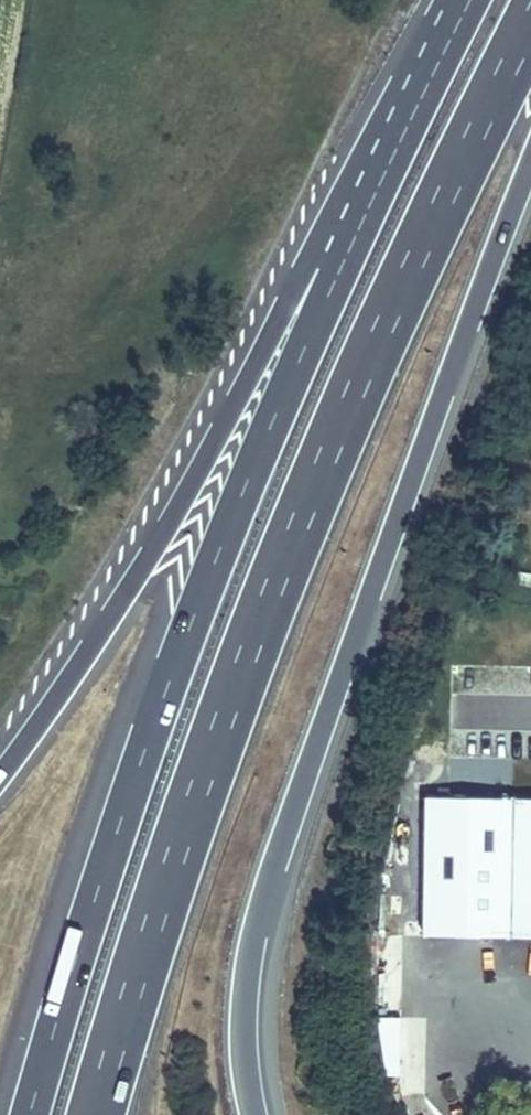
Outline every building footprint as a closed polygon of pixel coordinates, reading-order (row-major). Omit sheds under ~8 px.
[(428,806),(424,945),(530,946),(530,808),(428,806)]
